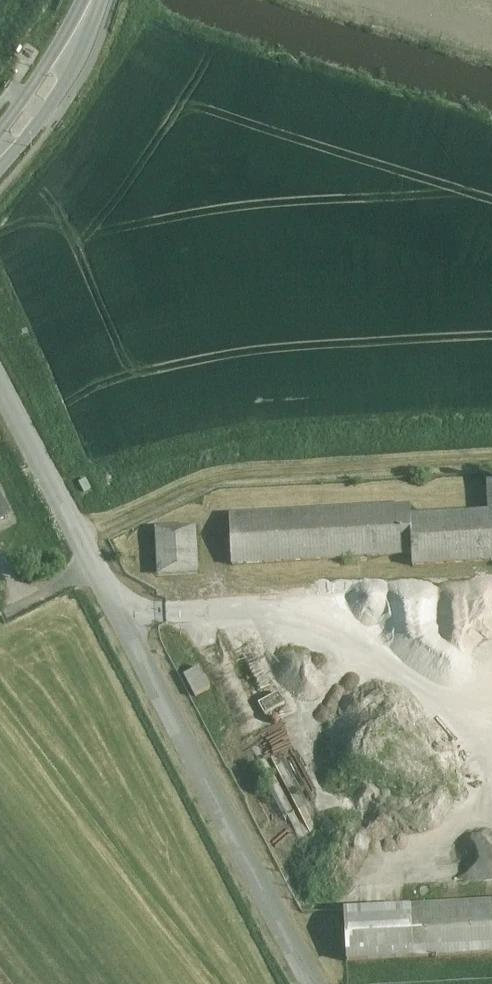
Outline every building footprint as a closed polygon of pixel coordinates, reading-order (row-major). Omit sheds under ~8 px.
[(227,511),(229,565),(409,560),(410,569),(491,566),(491,482),(484,482),(484,513),(409,517),(409,507),(227,511)] [(0,500),(0,524),(10,519),(0,500)] [(196,576),(195,524),(154,525),(155,576),(196,576)] [(188,673),(198,695),(214,688),(204,666),(188,673)] [(270,716),(291,708),(285,692),(264,700),(270,716)] [(342,914),(344,963),(491,957),(491,908),(342,914)]
